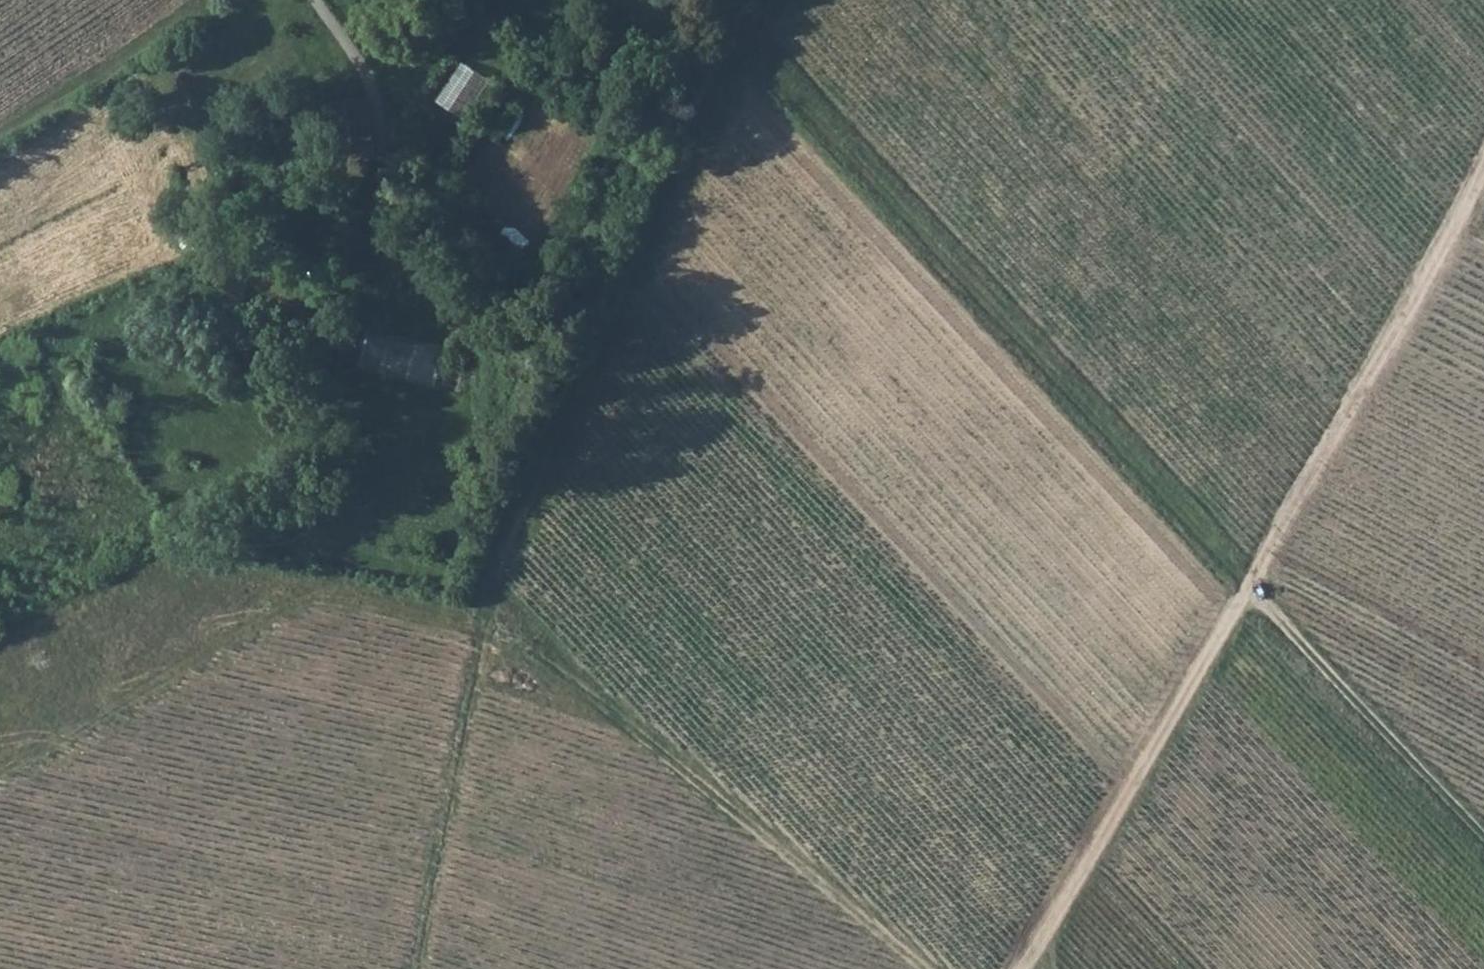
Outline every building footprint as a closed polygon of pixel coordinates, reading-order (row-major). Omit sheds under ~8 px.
[(439,100),(468,118),(493,79),(464,61),(439,100)]
